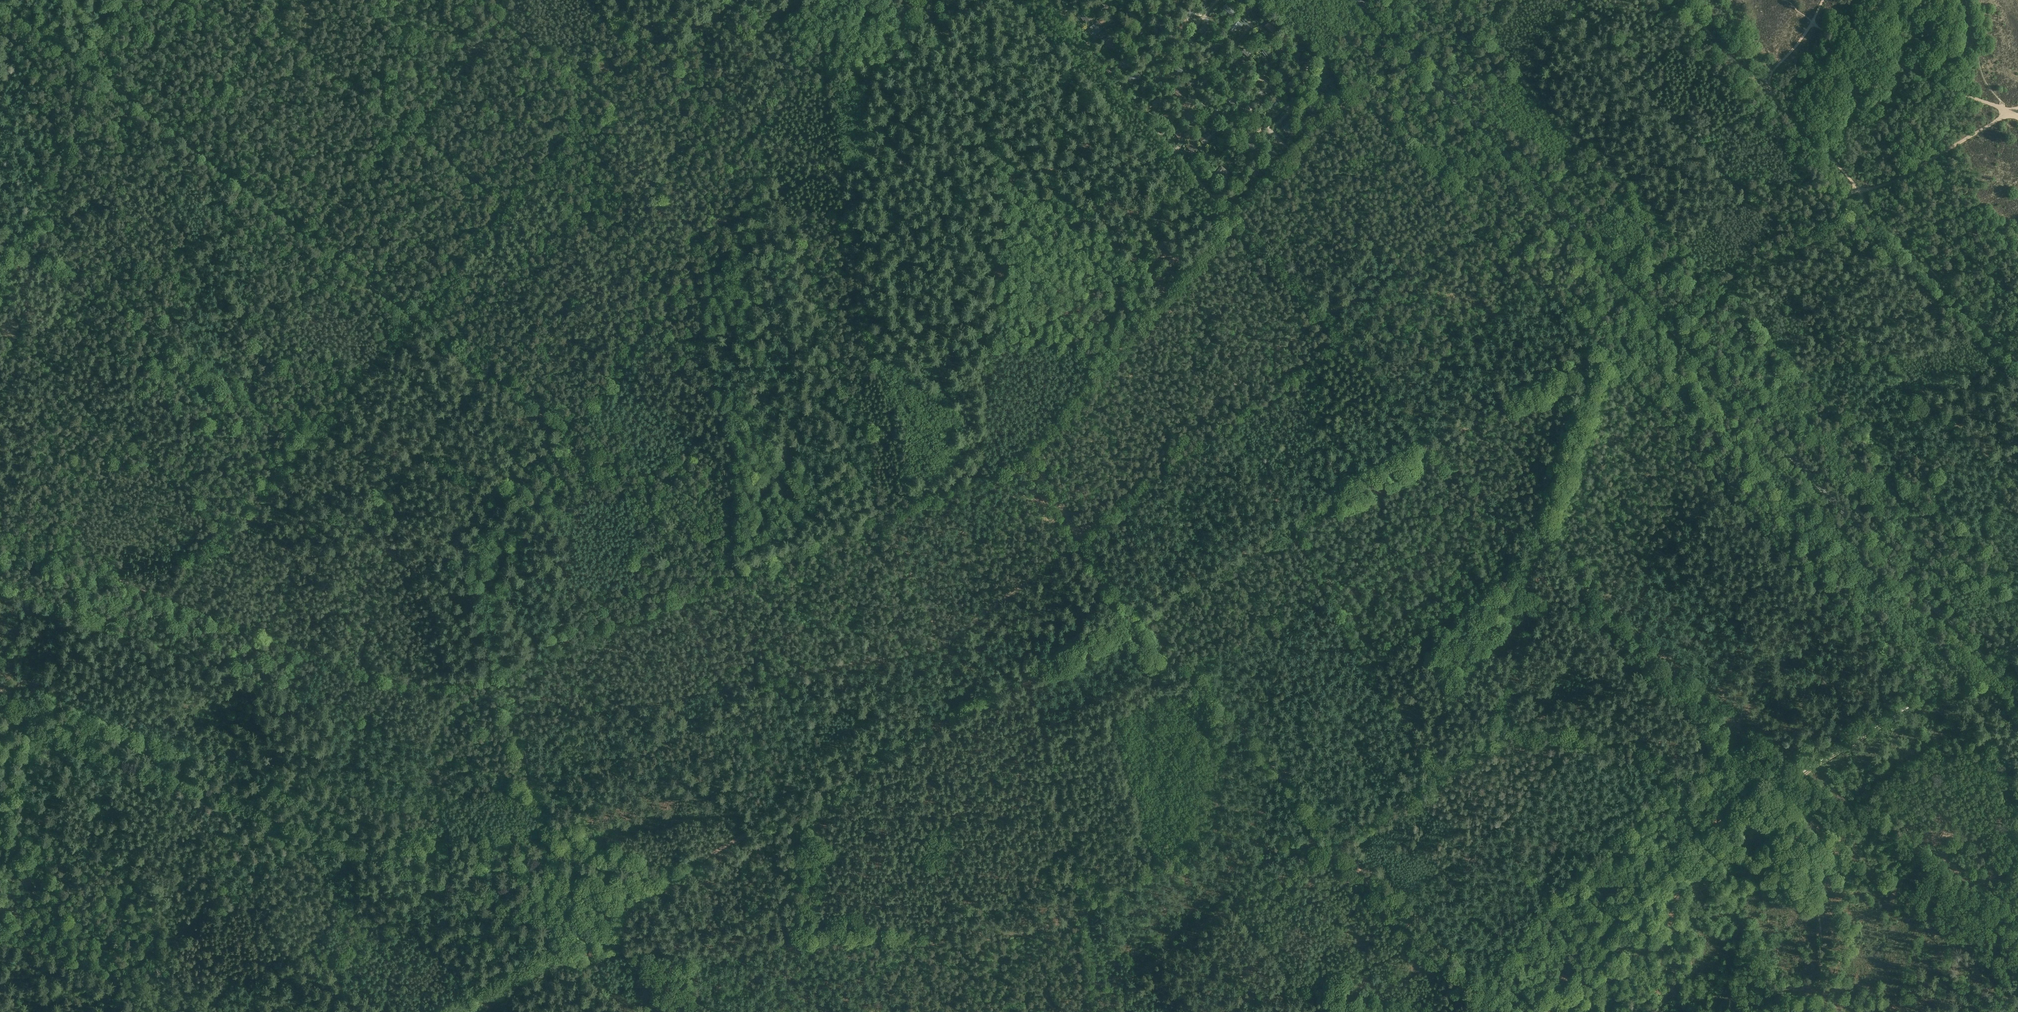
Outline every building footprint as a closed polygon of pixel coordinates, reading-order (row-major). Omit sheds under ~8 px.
[(1100,1),(1105,6),(1102,9),(1105,12),(1111,7),(1104,0),(1101,0),(1100,1)] [(1145,7),(1148,10),(1152,6),(1145,0),(1142,0),(1140,2),(1141,3),(1139,6),(1141,8),(1143,5),(1145,7)] [(1252,0),(1242,8),(1246,12),(1255,4),(1252,0)] [(1228,5),(1224,9),(1229,14),(1232,16),(1236,11),(1234,9),(1233,10),(1228,5)] [(1085,10),(1080,14),(1079,15),(1083,21),(1085,20),(1087,23),(1092,20),(1091,18),(1092,17),(1089,13),(1088,14),(1085,10)] [(1139,17),(1134,14),(1130,11),(1128,15),(1136,21),(1139,17)] [(1230,26),(1233,28),(1235,25),(1240,29),(1243,25),(1234,20),(1230,26)] [(1269,21),(1264,26),(1272,34),(1277,29),(1269,21)] [(1095,22),(1086,29),(1088,32),(1095,27),(1097,29),(1099,28),(1095,22)] [(1205,22),(1198,31),(1201,34),(1206,29),(1209,32),(1212,29),(1209,26),(1205,22)] [(1284,32),(1278,41),(1285,46),(1292,38),(1284,32)] [(1170,34),(1166,39),(1173,44),(1177,39),(1170,34)] [(1118,47),(1114,43),(1110,38),(1104,43),(1110,49),(1111,48),(1114,51),(1118,47)] [(1220,38),(1212,44),(1214,48),(1219,44),(1222,48),(1225,46),(1220,38)] [(1151,45),(1142,39),(1140,43),(1149,48),(1151,45)] [(1262,49),(1263,51),(1262,52),(1265,56),(1266,55),(1268,57),(1272,55),(1265,46),(1262,49)] [(1193,58),(1197,56),(1190,47),(1187,50),(1193,58)] [(1252,47),(1248,51),(1244,48),(1241,52),(1248,58),(1255,50),(1252,47)] [(1293,57),(1293,59),(1294,59),(1293,61),(1297,63),(1301,53),(1297,51),(1294,58),(1293,57)] [(1143,62),(1146,66),(1154,59),(1151,55),(1143,62)] [(1238,67),(1241,64),(1234,57),(1226,64),(1230,68),(1235,64),(1238,67)] [(1200,59),(1192,67),(1196,70),(1203,63),(1200,59)] [(1309,63),(1307,64),(1306,63),(1301,67),(1302,67),(1299,69),(1302,74),(1312,67),(1309,63)] [(1282,66),(1279,70),(1284,74),(1281,77),(1285,80),(1291,72),(1282,66)] [(1250,80),(1253,77),(1247,69),(1239,76),(1242,80),(1247,76),(1250,80)] [(1139,72),(1128,76),(1129,81),(1137,79),(1138,78),(1138,80),(1141,79),(1141,77),(1139,73),(1139,72)] [(1194,79),(1191,81),(1190,78),(1185,79),(1189,87),(1196,84),(1194,79)] [(1294,78),(1288,85),(1290,88),(1295,83),(1298,87),(1301,84),(1294,78)] [(1330,78),(1322,84),(1323,85),(1324,87),(1327,85),(1329,84),(1333,90),(1336,87),(1330,78)] [(1142,91),(1148,88),(1150,92),(1154,90),(1149,81),(1140,87),(1142,91)] [(1222,91),(1224,88),(1215,82),(1213,85),(1222,91)] [(1266,85),(1258,90),(1260,94),(1265,91),(1266,94),(1270,91),(1266,85)] [(1171,91),(1173,92),(1172,93),(1174,94),(1174,93),(1180,97),(1183,94),(1174,87),(1171,91)] [(1274,99),(1268,106),(1270,109),(1277,102),(1279,103),(1281,101),(1274,95),(1272,98),(1274,99)] [(1154,107),(1159,104),(1161,107),(1165,105),(1160,97),(1151,103),(1154,107)] [(1201,102),(1207,104),(1207,105),(1210,106),(1210,105),(1211,105),(1213,101),(1203,97),(1201,102)] [(1314,112),(1308,104),(1304,106),(1311,115),(1314,112)] [(1214,120),(1217,114),(1218,115),(1219,113),(1218,113),(1219,111),(1215,108),(1210,117),(1214,120)] [(1176,119),(1170,111),(1161,117),(1164,120),(1169,117),(1172,121),(1176,119)] [(1193,113),(1191,118),(1199,121),(1197,126),(1200,127),(1204,118),(1193,113)] [(1243,116),(1241,120),(1244,121),(1242,126),(1239,125),(1238,129),(1244,131),(1249,118),(1243,116)] [(1290,121),(1283,128),(1286,131),(1290,127),(1294,133),(1298,129),(1290,121)] [(1184,132),(1180,127),(1174,132),(1178,137),(1183,133),(1184,132)] [(1203,144),(1212,138),(1208,132),(1199,139),(1203,144)] [(1250,140),(1249,143),(1252,143),(1251,144),(1254,145),(1258,135),(1255,134),(1252,141),(1250,140)] [(1191,141),(1186,146),(1192,152),(1197,147),(1191,141)] [(1234,148),(1240,157),(1243,155),(1238,146),(1234,148)] [(1270,146),(1265,152),(1273,158),(1278,153),(1270,146)] [(1199,162),(1203,166),(1211,156),(1206,153),(1199,162)] [(1229,172),(1221,166),(1214,174),(1218,177),(1222,173),(1226,176),(1229,172)] [(1257,173),(1259,169),(1252,166),(1248,176),(1252,178),(1254,172),(1257,173)]
